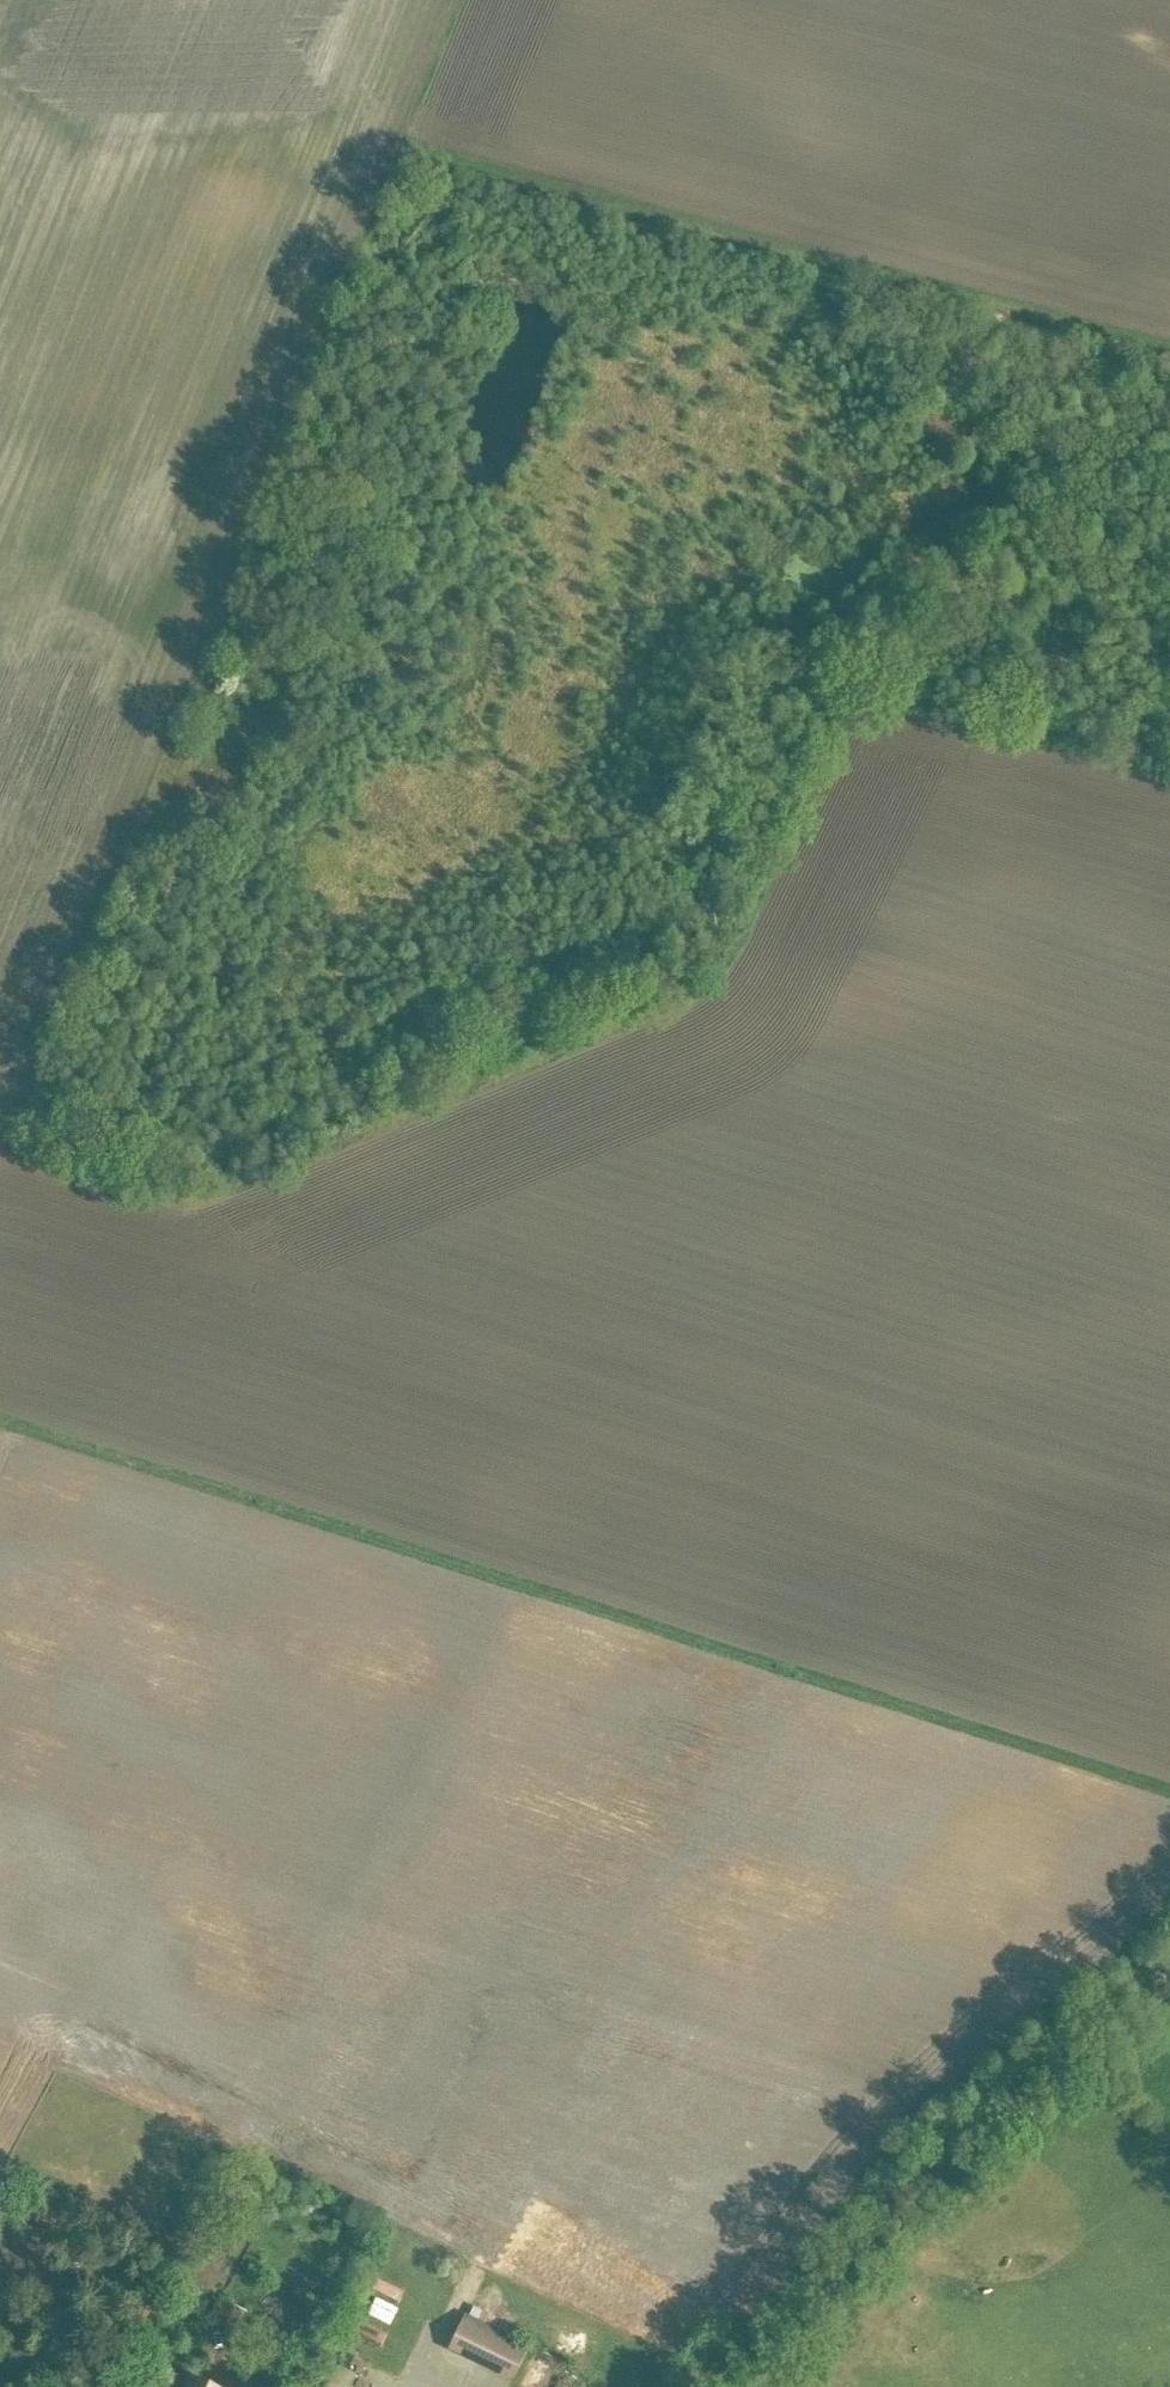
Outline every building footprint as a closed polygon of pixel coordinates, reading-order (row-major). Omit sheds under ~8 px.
[(247,2313),(219,2299),(209,2320),(237,2334),(247,2313)] [(511,2335),(516,2325),(468,2301),(446,2345),(509,2377),(527,2342),(511,2335)] [(327,2386),(350,2386),(357,2371),(337,2363),(327,2386)] [(185,2386),(216,2386),(191,2375),(185,2386)]
